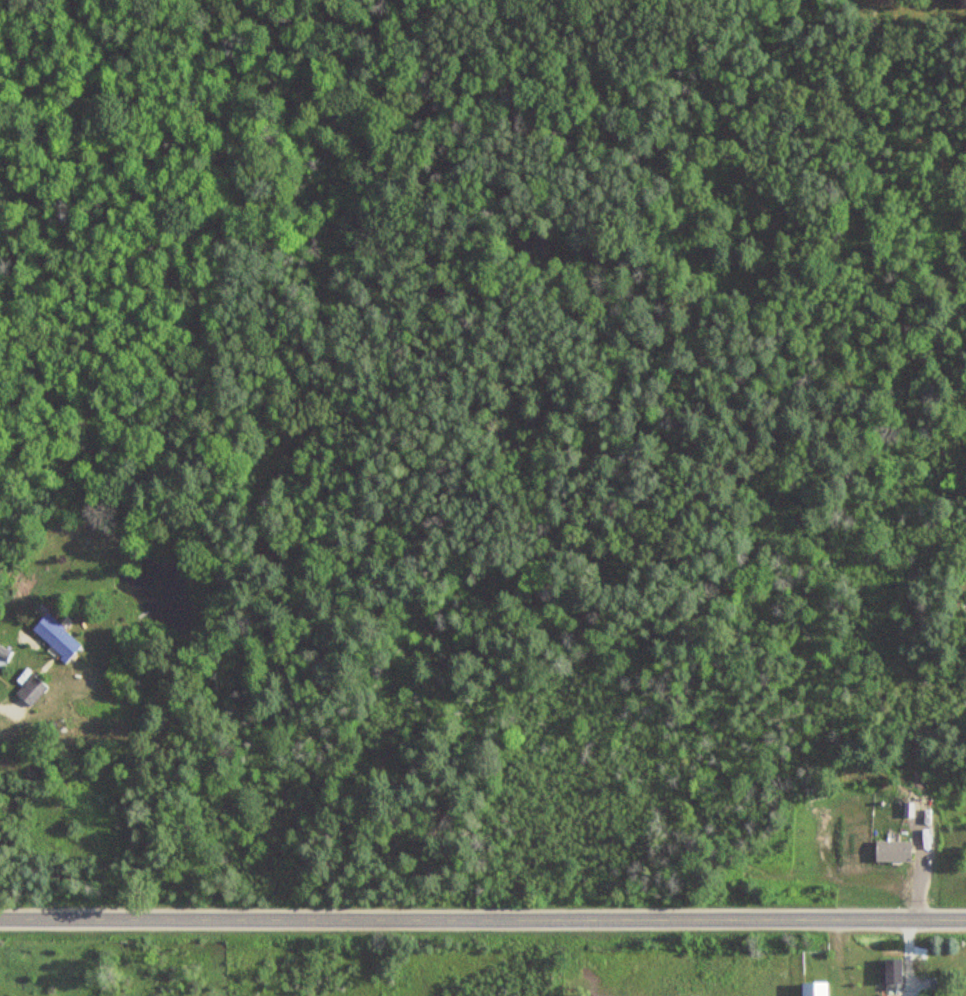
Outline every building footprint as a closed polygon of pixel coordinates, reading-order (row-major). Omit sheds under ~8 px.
[(30,628),(65,661),(80,645),(45,612),(30,628)] [(1,669),(10,651),(0,646),(0,668),(1,669)] [(14,693),(29,707),(47,687),(32,673),(14,693)] [(878,991),(901,991),(901,960),(878,960),(878,991)] [(801,995),(826,995),(826,983),(801,983),(801,995)]
